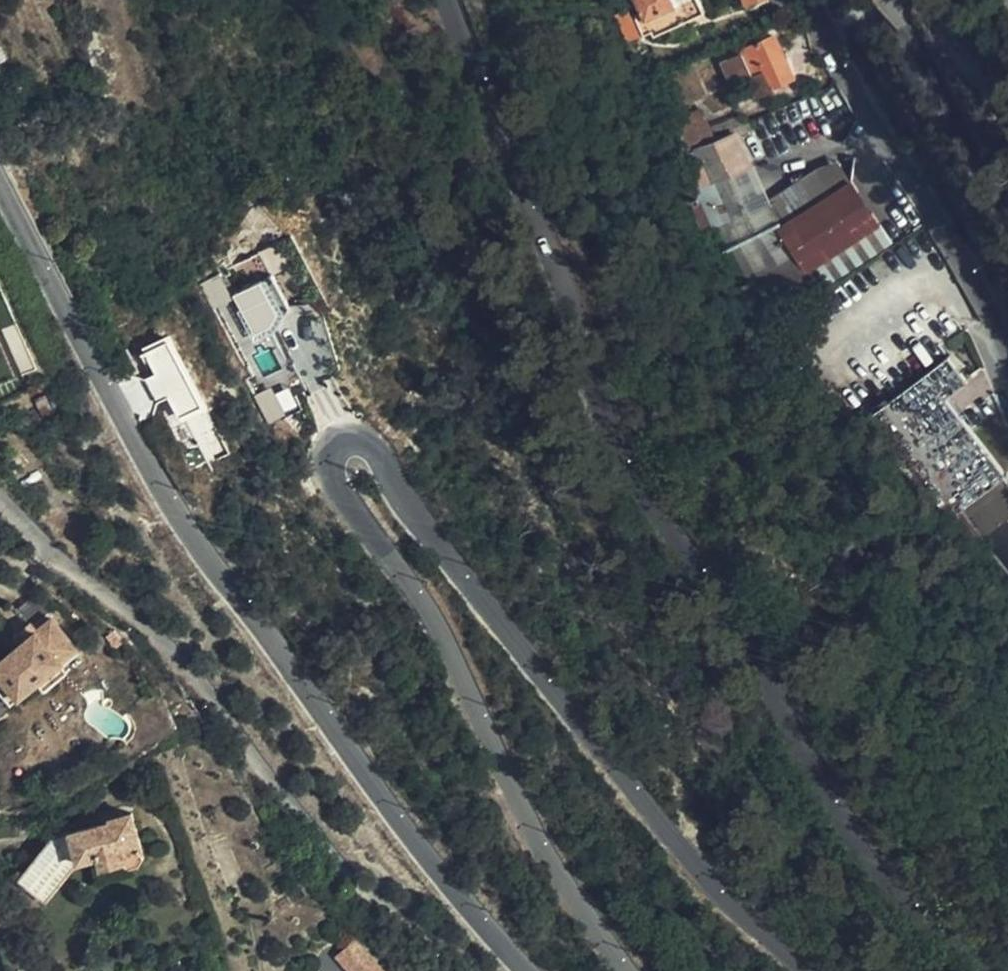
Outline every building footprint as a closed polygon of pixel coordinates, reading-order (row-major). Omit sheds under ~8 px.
[(655,48),(705,22),(695,0),(632,0),(655,48)] [(788,77),(770,38),(739,52),(751,78),(762,73),(770,87),(788,77)] [(668,156),(711,137),(701,116),(674,127),(675,130),(659,136),(668,156)] [(713,142),(711,137),(668,156),(666,157),(674,176),(680,173),(689,191),(738,169),(747,165),(733,134),(713,142)] [(777,228),(850,182),(841,169),(826,165),(763,206),(777,228)] [(763,206),(738,169),(689,191),(752,285),(775,269),(747,216),(763,206)] [(805,270),(877,223),(850,182),(777,228),(763,206),(747,216),(775,269),(752,285),(773,316),(809,293),(791,263),(793,253),(805,270)] [(889,243),(877,223),(805,270),(793,253),(791,263),(809,293),(889,243)] [(225,274),(206,280),(215,307),(234,301),(225,274)] [(271,278),(234,297),(254,336),(270,327),(276,316),(288,310),(271,278)] [(167,342),(145,354),(155,374),(167,398),(179,420),(201,409),(167,342)] [(942,525),(1002,479),(1005,477),(945,400),(966,383),(946,357),(861,423),(942,525)] [(132,375),(118,382),(140,422),(153,415),(156,404),(167,398),(155,374),(144,379),(132,375)] [(265,422),(300,404),(290,385),(273,393),(269,385),(251,394),(265,422)] [(1007,520),(1007,488),(1002,479),(942,525),(964,554),(975,546),(1007,520)] [(23,636),(26,640),(10,653),(7,650),(0,656),(0,695),(7,703),(23,690),(48,668),(64,655),(38,624),(23,636)] [(26,640),(23,636),(16,628),(0,642),(7,650),(10,653),(26,640)] [(55,676),(48,668),(23,690),(30,698),(55,676)] [(144,801),(136,804),(137,807),(120,813),(90,824),(90,826),(99,854),(119,848),(124,858),(141,853),(147,857),(158,853),(160,846),(144,801)] [(137,807),(136,804),(135,802),(118,808),(120,813),(137,807)] [(84,829),(48,869),(67,895),(99,854),(90,826),(84,829)] [(357,937),(337,953),(352,970),(384,970),(385,970),(357,937)] [(39,969),(40,970),(59,970),(52,960),(39,969)]
